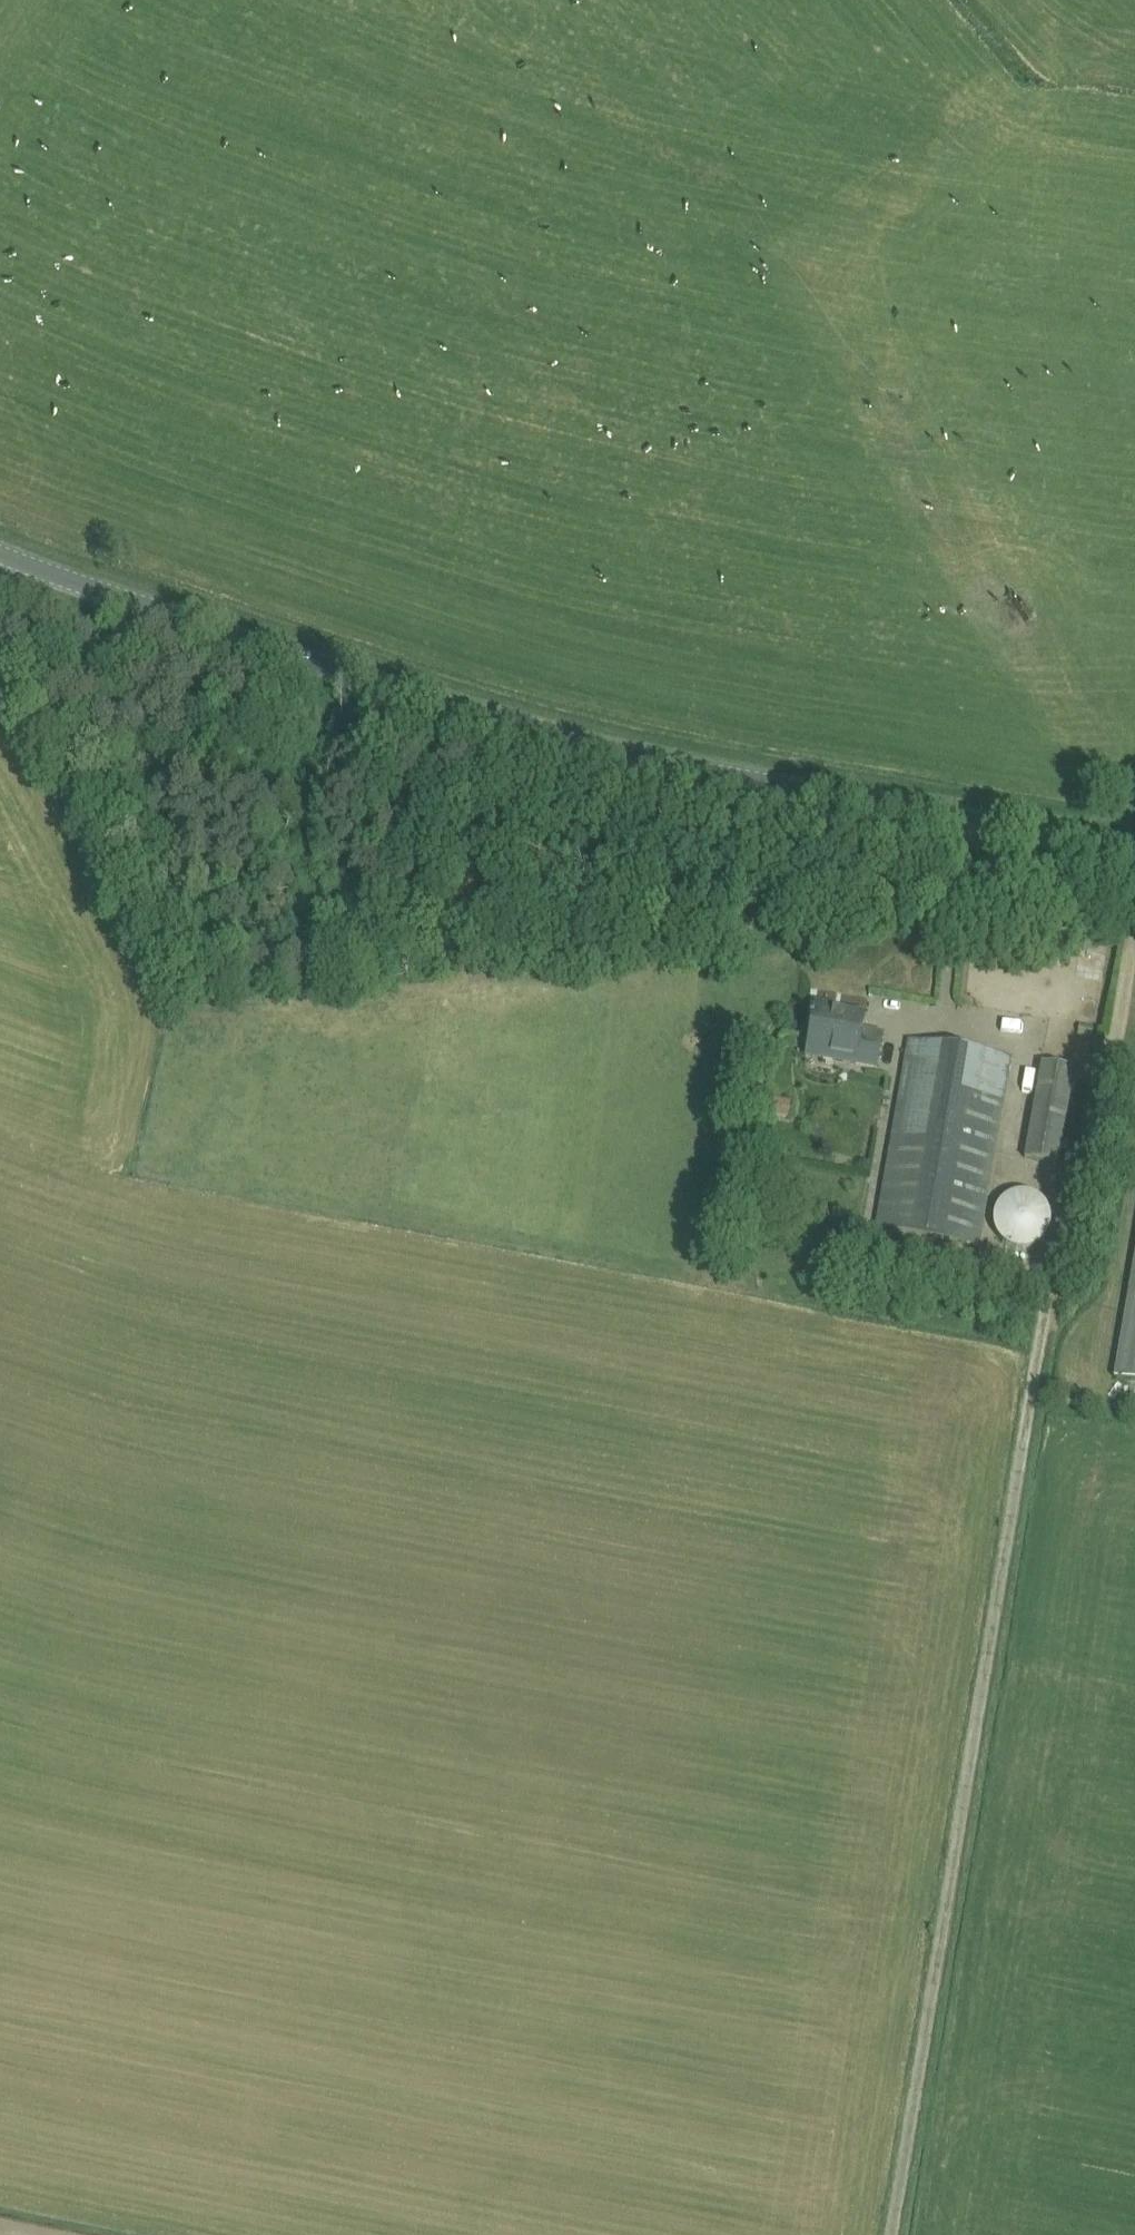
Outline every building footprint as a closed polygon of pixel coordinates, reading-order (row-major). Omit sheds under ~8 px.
[(812,1020),(808,1044),(825,1047),(823,1058),(842,1062),(844,1050),(857,1053),(855,1064),(877,1068),(882,1036),(862,1032),(865,1016),(844,1013),(844,1015),(833,1013),(834,1007),(815,1004),(813,1016),(811,1016),(810,1020),(812,1020)] [(876,1229),(956,1243),(978,1247),(1011,1058),(909,1040),(876,1229)] [(1042,1064),(1025,1159),(1057,1164),(1074,1069),(1042,1064)] [(759,1093),(755,1110),(771,1113),(774,1096),(759,1093)] [(1011,1247),(1022,1249),(1033,1246),(1042,1240),(1048,1230),(1049,1219),(1046,1208),(1040,1199),(1031,1194),(1020,1192),(1010,1195),(1001,1200),(995,1210),(993,1221),(995,1232),(1001,1241),(1011,1247)] [(1134,1382),(1134,1260),(1115,1378),(1134,1382)]
